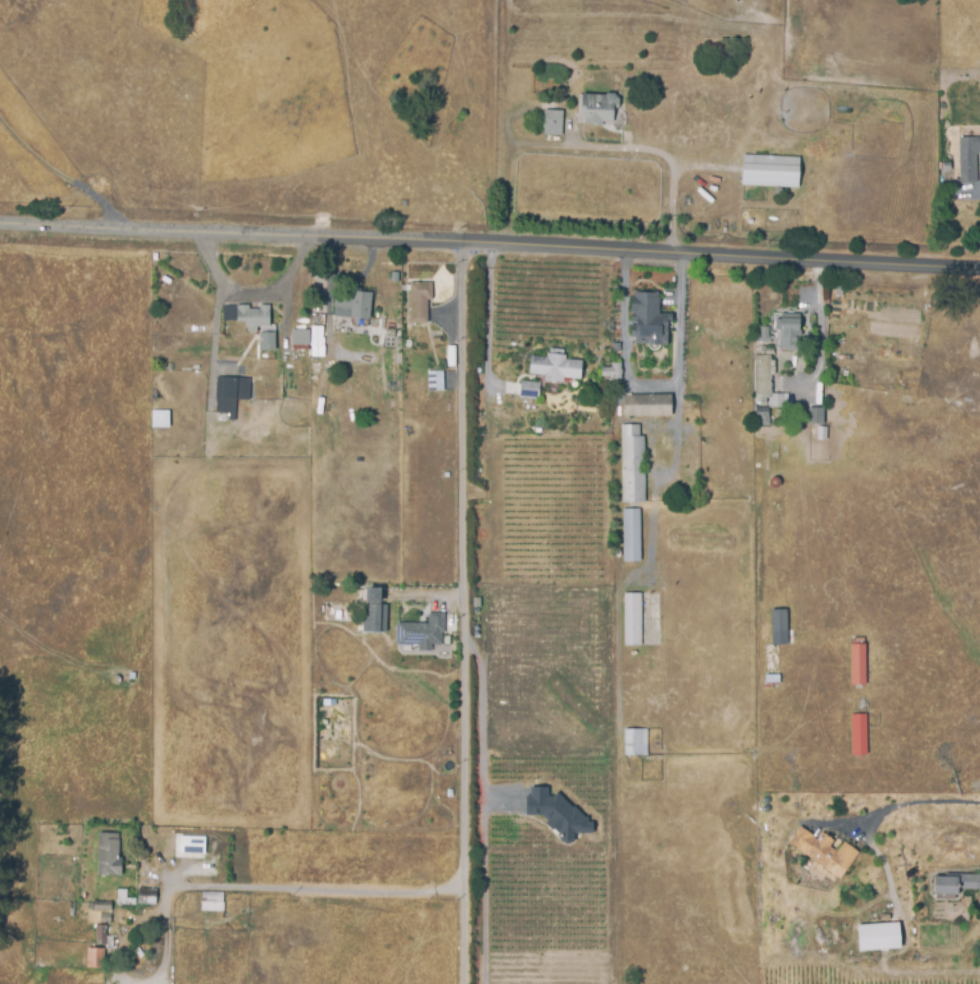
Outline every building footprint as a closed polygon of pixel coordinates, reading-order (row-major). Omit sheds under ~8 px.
[(614,120),(603,120),(603,127),(581,127),(580,91),(607,91),(607,89),(615,89),(620,95),(620,106),(614,106),(614,120)] [(563,134),(546,134),(546,110),(563,110),(563,134)] [(961,135),(979,135),(979,151),(977,151),(978,180),(962,180),(961,135)] [(799,185),(742,184),(742,153),(800,154),(799,185)] [(164,275),(173,280),(170,286),(161,281),(164,275)] [(430,323),(413,323),(413,284),(434,285),(434,303),(430,303),(430,323)] [(334,318),(337,290),(357,293),(356,303),(366,305),(364,315),(351,313),(350,320),(334,318)] [(668,344),(635,344),(635,336),(632,336),(632,325),(636,325),(636,321),(633,321),(633,311),(632,311),(632,298),(635,298),(635,292),(658,292),(658,297),(660,297),(660,313),(673,313),(673,321),(668,321),(668,344)] [(257,327),(257,334),(247,334),(247,325),(239,325),(239,322),(223,322),(223,307),(270,307),(270,327),(257,327)] [(799,350),(780,350),(780,334),(774,334),(774,316),(783,316),(783,312),(799,312),(799,350)] [(311,356),(323,356),(322,326),(310,327),(311,356)] [(756,342),(756,336),(761,336),(761,328),(769,328),(769,336),(773,336),(773,342),(756,342)] [(293,329),(309,329),(309,343),(293,343),(293,329)] [(275,334),(275,351),(260,351),(260,334),(275,334)] [(530,353),(547,354),(547,349),(550,349),(550,345),(566,346),(566,356),(582,357),(581,377),(567,377),(567,381),(544,380),(545,374),(529,373),(530,353)] [(755,353),(770,353),(770,393),(767,393),(768,400),(755,400),(755,353)] [(622,360),(622,378),(602,377),(602,364),(612,364),(612,360),(622,360)] [(444,372),(444,391),(430,391),(430,372),(444,372)] [(247,378),(247,401),(237,401),(236,423),(229,423),(229,415),(217,415),(218,377),(247,378)] [(540,381),(539,399),(520,398),(522,380),(540,381)] [(770,408),(770,392),(788,392),(789,408),(770,408)] [(624,395),(671,394),(671,417),(624,417),(624,395)] [(769,407),(769,415),(771,415),(771,425),(756,425),(756,407),(769,407)] [(823,409),(823,424),(808,424),(808,409),(823,409)] [(170,410),(170,429),(152,429),(152,410),(170,410)] [(644,435),(645,501),(623,501),(621,424),(640,423),(640,435),(644,435)] [(640,509),(641,559),(625,559),(625,509),(640,509)] [(364,588),(382,588),(382,590),(386,590),(387,634),(357,635),(357,625),(365,625),(364,588)] [(643,592),(643,644),(626,644),(626,592),(643,592)] [(770,611),(787,611),(788,644),(771,645),(770,611)] [(449,635),(449,656),(444,656),(444,648),(434,648),(434,653),(419,653),(419,647),(397,647),(397,626),(430,626),(430,616),(447,616),(447,618),(457,618),(457,635),(449,635)] [(866,642),(866,682),(852,682),(852,642),(866,642)] [(781,674),(781,682),(773,683),(773,689),(765,689),(765,673),(781,674)] [(866,714),(867,756),(853,756),(852,714),(866,714)] [(623,729),(648,729),(648,756),(624,756),(623,729)] [(547,788),(548,797),(552,797),(557,792),(570,806),(572,808),(574,807),(580,813),(584,817),(587,817),(588,823),(592,823),(592,834),(588,834),(584,834),(573,834),(573,842),(568,842),(568,845),(565,845),(565,842),(562,842),(560,842),(560,840),(562,839),(562,834),(562,832),(559,835),(551,827),(550,829),(545,824),(548,821),(541,815),(525,815),(525,797),(530,797),(530,788),(547,788)] [(801,826),(813,836),(818,839),(823,831),(835,840),(831,846),(838,851),(845,841),(860,851),(842,877),(790,841),(801,826)] [(119,838),(119,861),(122,861),(122,879),(99,879),(99,837),(119,838)] [(961,875),(979,875),(979,889),(961,889),(961,880),(959,880),(959,892),(936,893),(936,876),(961,876),(961,875)] [(127,891),(127,908),(118,908),(118,891),(127,891)] [(157,891),(158,907),(139,907),(139,891),(157,891)] [(224,894),(224,905),(204,905),(204,894),(224,894)] [(110,910),(110,902),(93,901),(92,910),(110,910)] [(75,905),(92,905),(93,913),(75,913),(75,905)] [(112,914),(95,914),(95,906),(112,906),(112,914)] [(857,950),(899,948),(898,923),(856,924),(857,950)] [(97,930),(107,930),(107,949),(97,949),(97,930)] [(88,951),(105,952),(105,971),(87,971),(88,951)]
